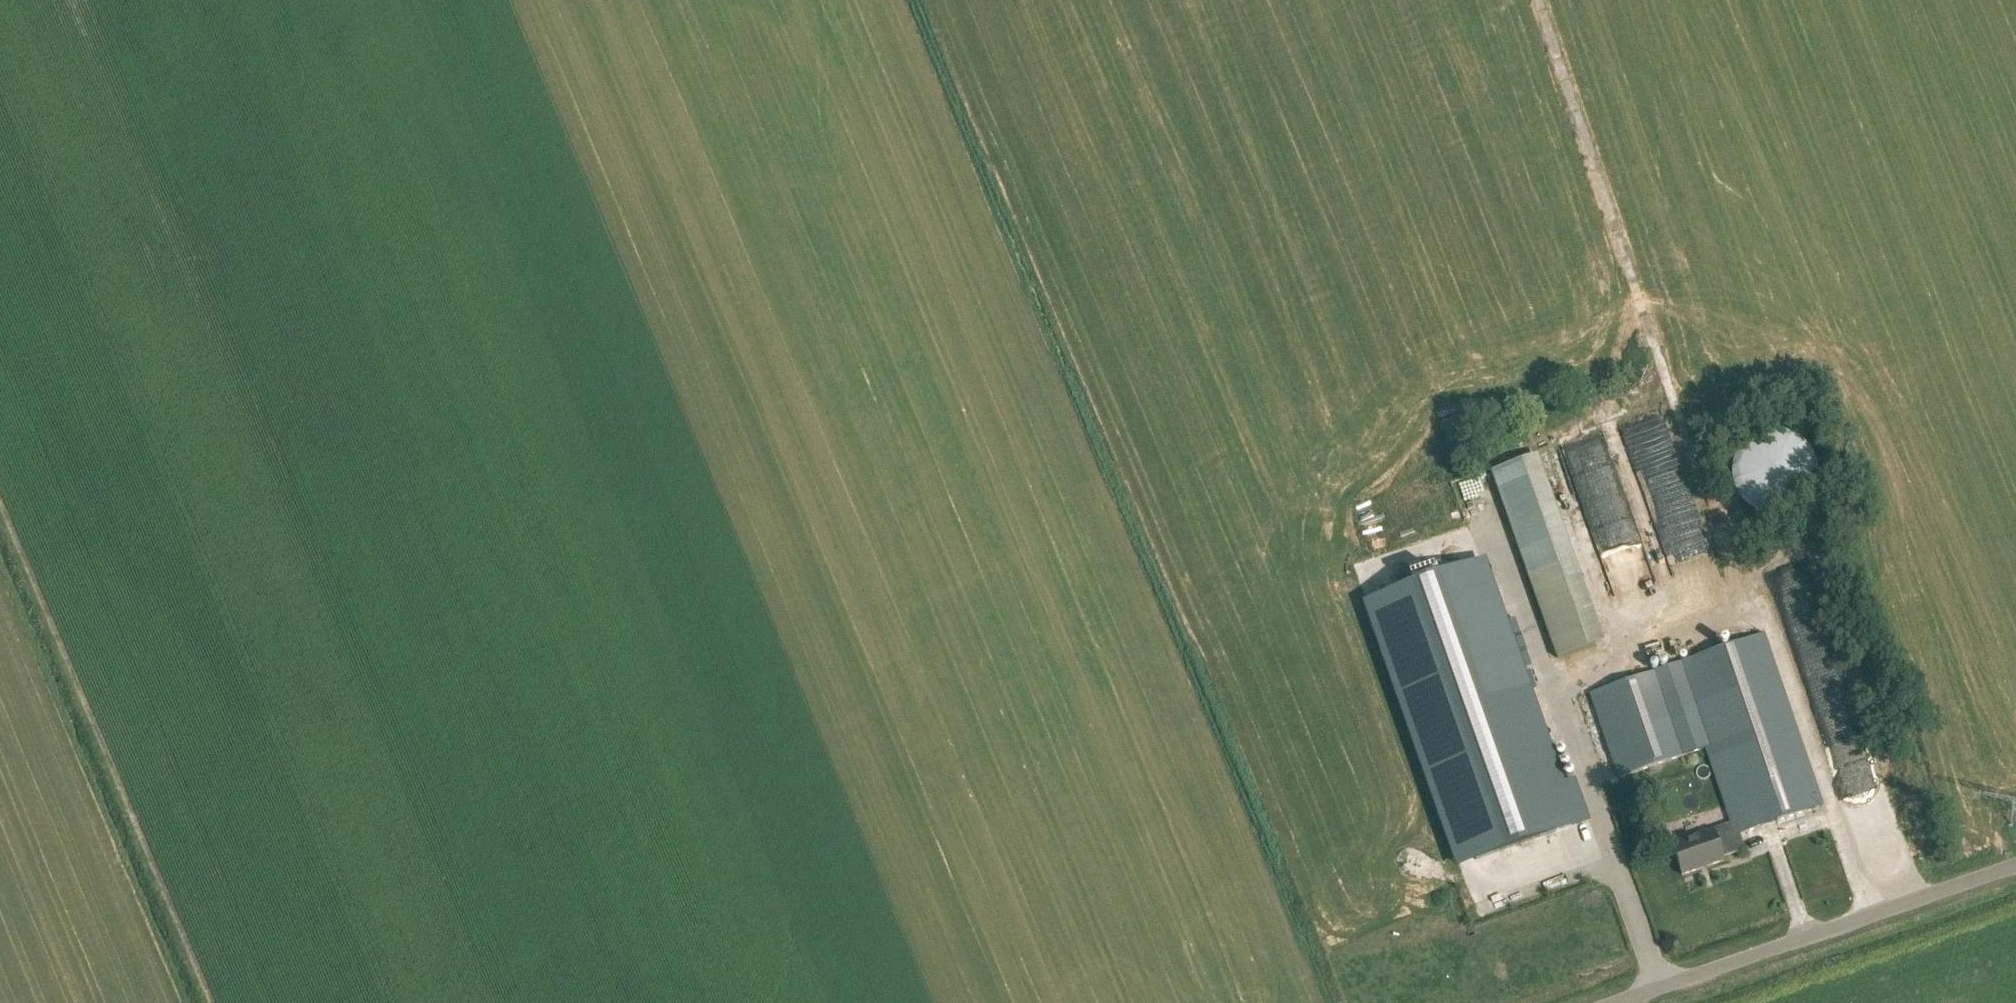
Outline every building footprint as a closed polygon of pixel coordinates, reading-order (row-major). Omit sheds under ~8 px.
[(1565,441),(1575,473),(1587,470),(1594,496),(1623,488),(1606,430),(1565,441)] [(1734,489),(1748,509),(1771,518),(1795,513),(1812,496),(1818,472),(1810,449),(1790,435),(1766,432),(1744,444),(1732,465),(1734,489)] [(1538,456),(1491,472),(1557,660),(1604,644),(1538,456)] [(1566,797),(1482,562),(1367,603),(1462,866),(1589,821),(1578,792),(1566,797)] [(1656,675),(1577,701),(1606,786),(1704,753),(1728,825),(1670,845),(1682,880),(1723,866),(1721,862),(1745,854),(1739,838),(1821,811),(1762,639),(1656,675)]
